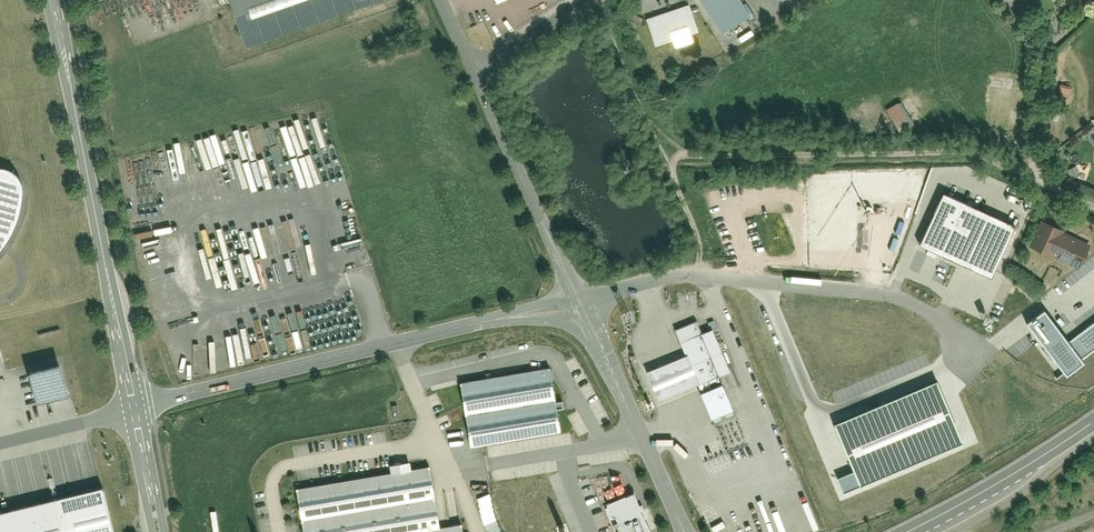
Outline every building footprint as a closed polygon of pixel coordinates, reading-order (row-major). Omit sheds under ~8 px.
[(248,48),(388,0),(230,0),(248,48)] [(736,0),(695,0),(719,37),(748,19),(736,0)] [(687,7),(643,20),(651,48),(695,34),(687,7)] [(1057,94),(1069,96),(1071,86),(1060,83),(1057,94)] [(897,101),(885,109),(897,128),(910,120),(897,101)] [(1086,137),(1093,145),(1093,131),(1086,137)] [(17,171),(0,171),(0,262),(10,252),(23,232),(30,204),(30,184),(17,171)] [(1015,227),(941,194),(917,248),(991,280),(1015,227)] [(1085,240),(1052,227),(1041,255),(1074,268),(1085,240)] [(1022,324),(1064,380),(1084,365),(1080,360),(1093,350),(1093,322),(1070,340),(1045,307),(1022,324)] [(707,321),(709,328),(716,326),(713,319),(707,321)] [(685,355),(698,386),(712,419),(734,410),(721,380),(733,375),(715,333),(704,337),(698,321),(675,331),(685,355)] [(685,355),(648,370),(661,401),(698,386),(685,355)] [(63,366),(28,375),(36,403),(70,394),(63,366)] [(546,371),(456,387),(468,446),(556,431),(546,371)] [(858,487),(962,443),(936,381),(831,425),(858,487)] [(299,531),(460,531),(457,515),(434,519),(424,456),(290,479),(299,531)] [(610,500),(622,531),(656,531),(639,489),(610,500)] [(487,531),(503,531),(488,493),(473,498),(487,531)] [(55,498),(0,512),(0,531),(63,531),(55,498)]
